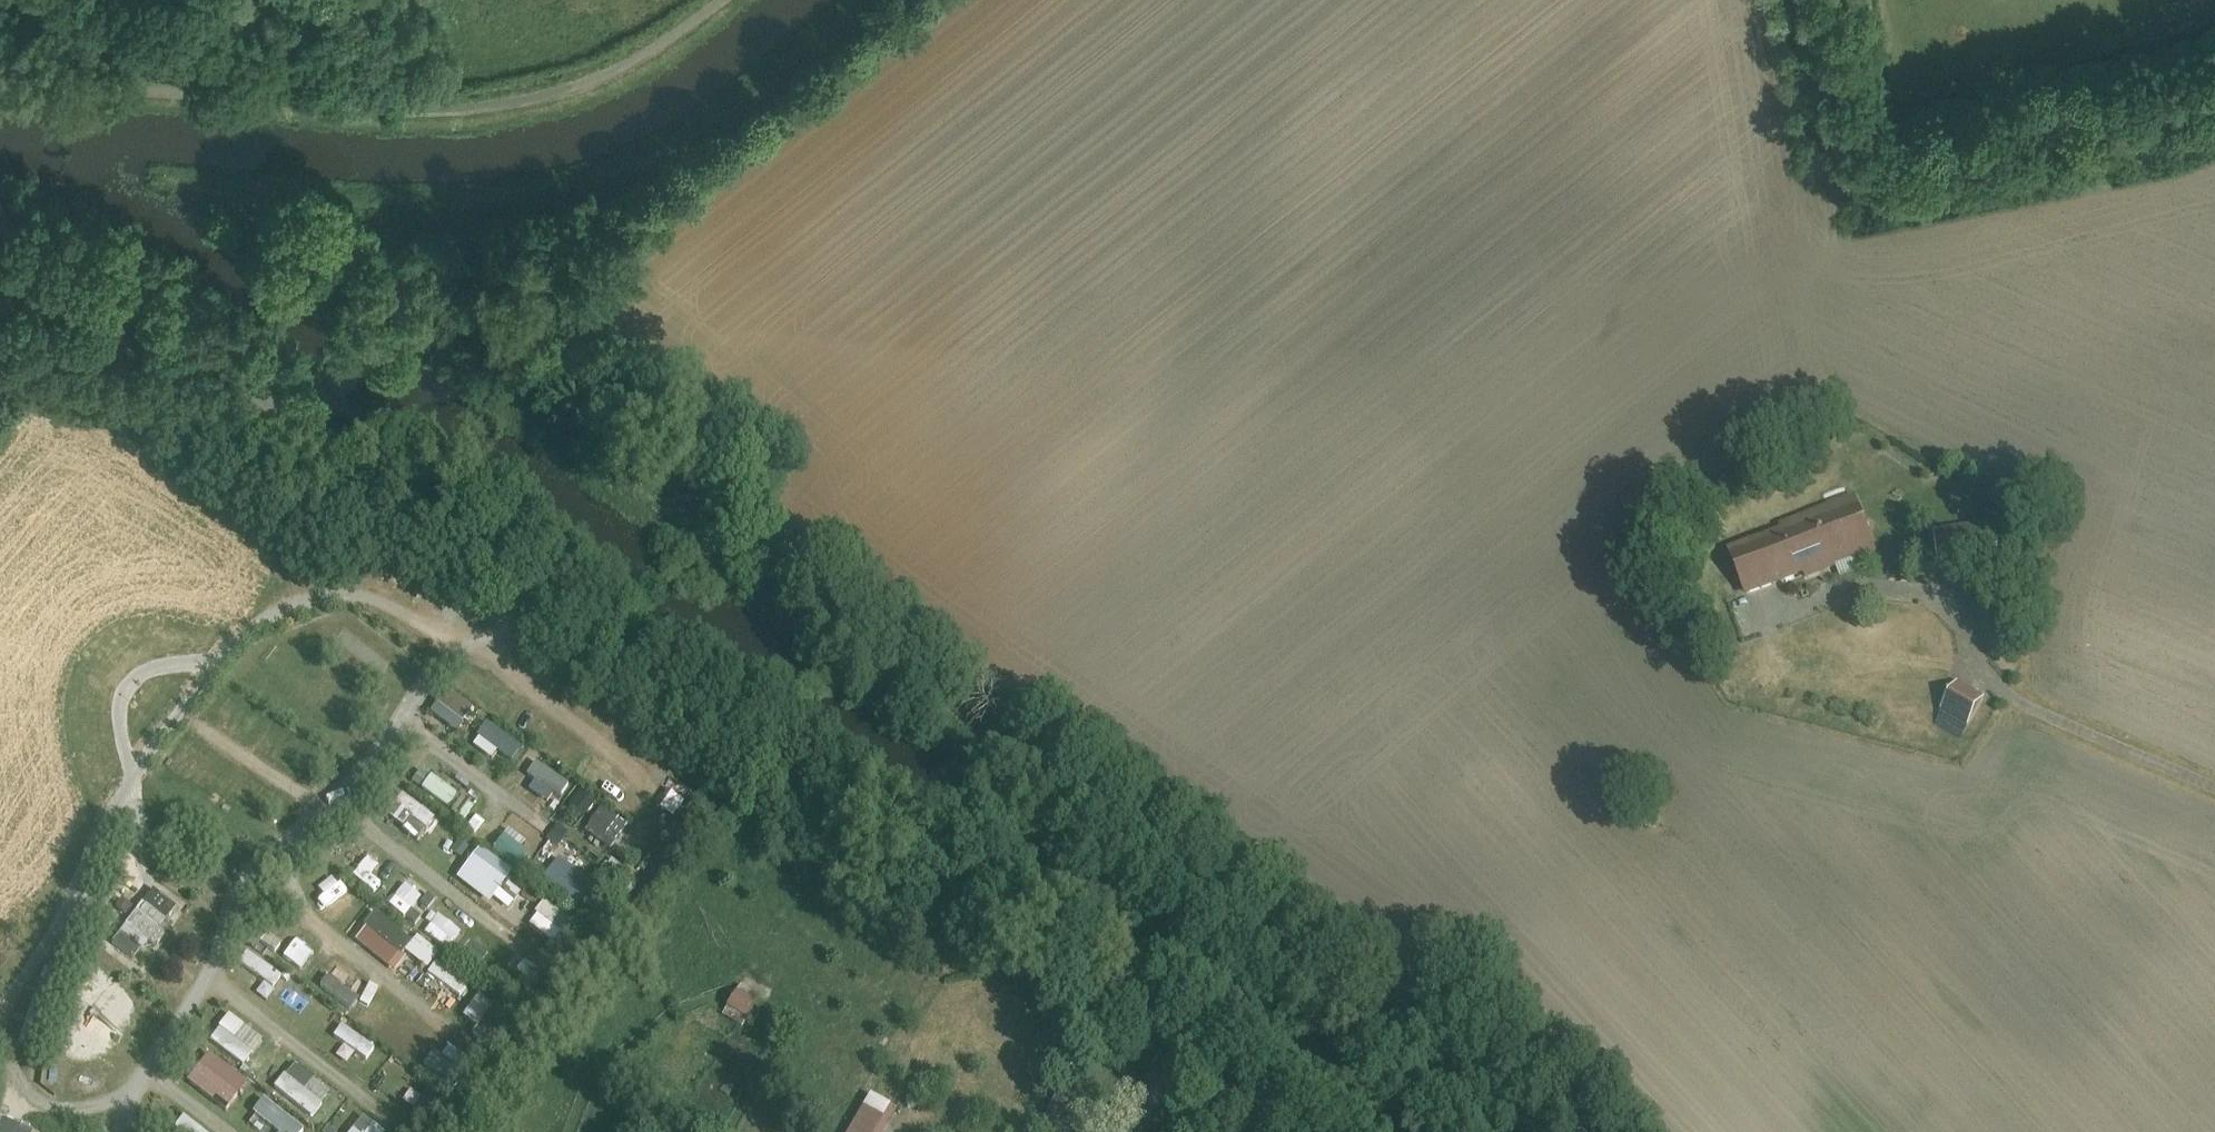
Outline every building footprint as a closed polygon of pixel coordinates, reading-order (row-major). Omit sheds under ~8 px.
[(1730,556),(1747,599),(1868,550),(1851,507),(1730,556)] [(1994,530),(1933,538),(1938,573),(1999,564),(1994,530)] [(1982,703),(1959,688),(1942,713),(1965,729),(1982,703)] [(768,1000),(744,987),(728,1015),(752,1029),(768,1000)] [(881,1127),(854,1111),(842,1131),(878,1131),(881,1127)]
